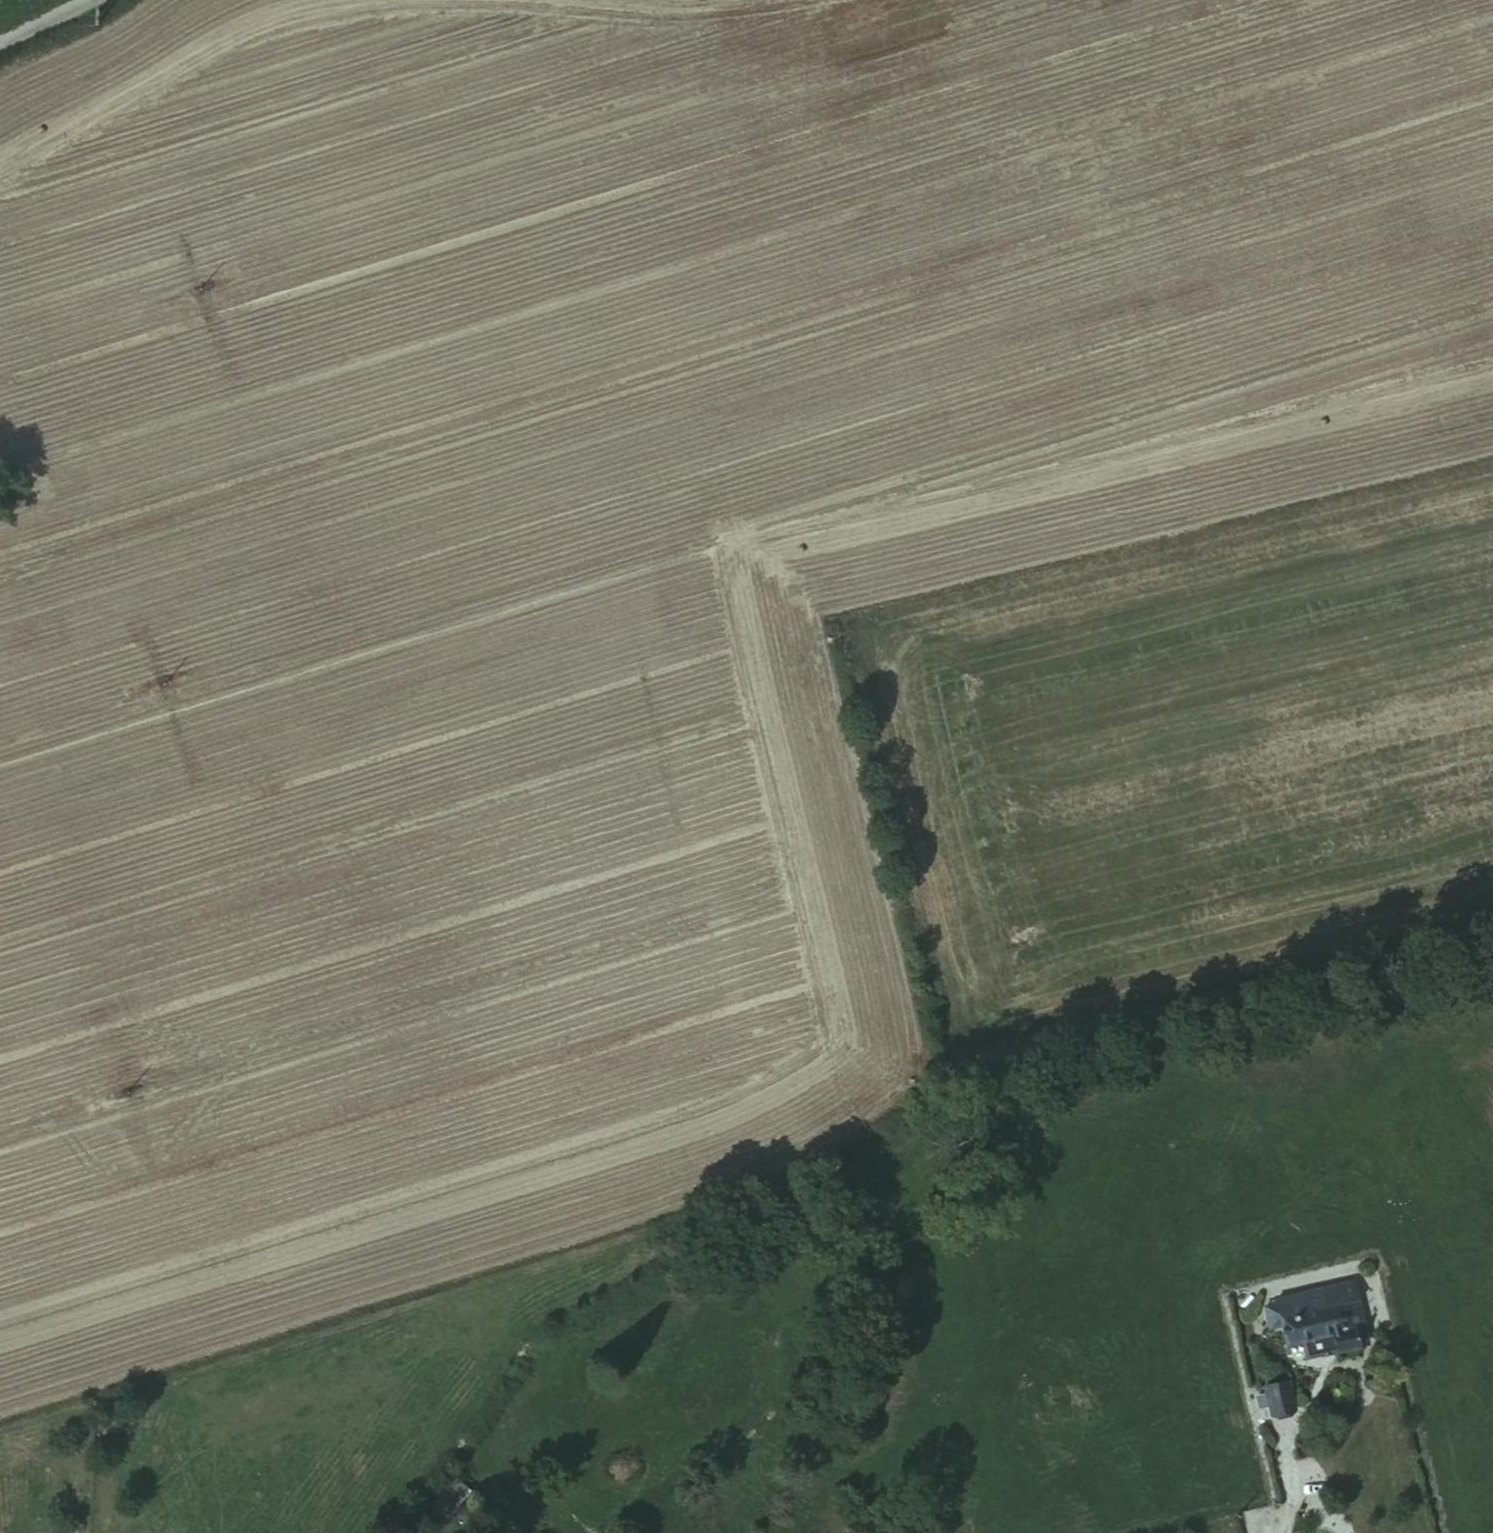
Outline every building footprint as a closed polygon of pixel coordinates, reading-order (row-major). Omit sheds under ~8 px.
[(1273,1303),(1274,1309),(1284,1308),(1287,1317),(1324,1309),(1320,1293),(1273,1303)] [(1284,1308),(1274,1309),(1257,1312),(1261,1330),(1275,1327),(1281,1346),(1296,1341),(1327,1334),(1332,1355),(1359,1350),(1353,1323),(1343,1325),(1337,1306),(1324,1309),(1287,1317),(1284,1308)] [(1327,1334),(1296,1341),(1300,1362),(1332,1355),(1327,1334)] [(1279,1383),(1256,1387),(1262,1418),(1285,1413),(1279,1383)]
